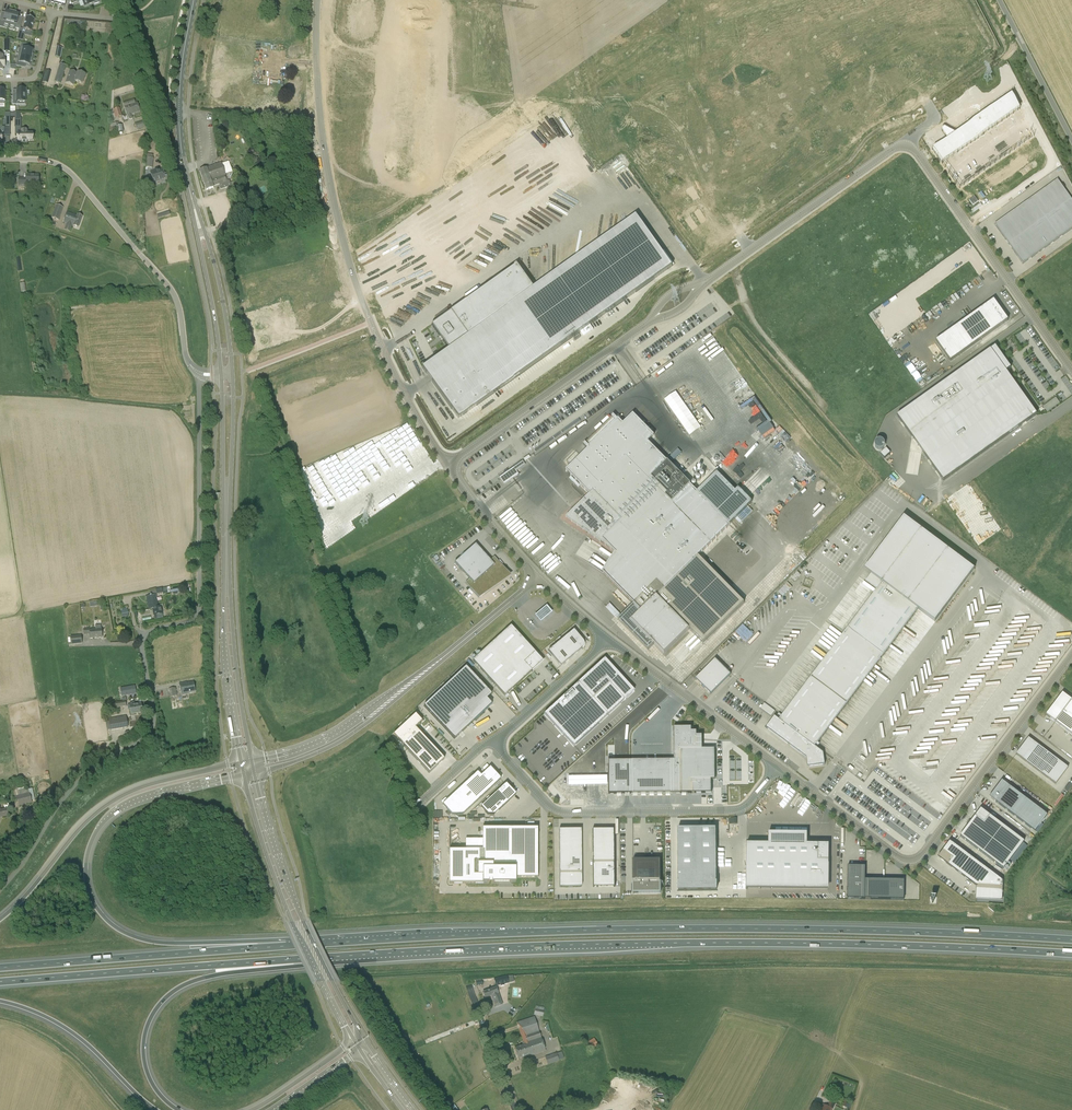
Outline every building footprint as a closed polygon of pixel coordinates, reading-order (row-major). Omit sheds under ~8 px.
[(10,24),(13,11),(10,10),(9,11),(7,10),(6,14),(4,14),(4,15),(1,14),(0,18),(0,22),(10,24)] [(17,12),(13,11),(10,24),(16,26),(15,28),(20,29),(22,19),(19,19),(20,18),(18,17),(19,13),(16,13),(17,12)] [(20,28),(17,39),(23,40),(25,35),(26,31),(31,32),(35,19),(26,17),(23,29),(20,28)] [(21,44),(19,55),(32,58),(33,54),(32,54),(33,50),(27,48),(27,45),(21,44)] [(32,58),(19,55),(16,66),(22,67),(23,63),(30,65),(31,61),(32,62),(32,58)] [(54,82),(60,84),(66,65),(60,63),(54,82)] [(70,71),(66,83),(73,85),(74,83),(75,81),(77,82),(82,83),(82,84),(83,82),(85,75),(78,72),(77,74),(74,73),(70,71)] [(13,94),(13,105),(17,105),(25,105),(25,101),(25,89),(17,89),(17,94),(13,94)] [(948,139),(934,149),(932,150),(933,150),(937,156),(937,157),(960,189),(1034,136),(1012,93),(952,136),(946,128),(946,127),(945,127),(944,127),(943,127),(942,127),(942,128),(941,129),(941,130),(942,130),(942,131),(947,139),(948,139)] [(132,100),(123,103),(128,116),(129,119),(130,120),(132,119),(133,118),(132,116),(134,115),(134,114),(140,112),(137,102),(135,103),(133,103),(132,100)] [(120,108),(113,110),(115,118),(122,116),(120,108)] [(123,131),(121,125),(114,127),(113,127),(114,133),(123,131)] [(2,141),(2,136),(10,136),(10,127),(2,127),(2,134),(0,134),(0,141),(2,141)] [(26,142),(26,141),(30,141),(30,133),(27,133),(27,130),(20,130),(20,127),(15,127),(15,135),(18,135),(18,141),(22,141),(22,142),(26,142)] [(220,163),(206,168),(199,171),(206,190),(213,188),(213,187),(219,185),(220,188),(220,189),(221,189),(221,190),(231,186),(229,180),(228,181),(221,163),(220,163)] [(157,171),(157,170),(152,172),(150,172),(154,183),(160,181),(160,180),(165,178),(165,177),(162,169),(157,171)] [(19,184),(27,185),(27,183),(38,184),(39,175),(26,175),(26,179),(19,178),(19,181),(19,184)] [(995,224),(1023,264),(1071,229),(1071,200),(1057,179),(995,224)] [(63,208),(56,205),(52,218),(58,220),(63,208)] [(78,228),(82,217),(77,215),(77,216),(67,212),(63,222),(68,223),(67,226),(70,227),(71,225),(74,225),(74,226),(78,228)] [(449,348),(422,368),(458,419),(672,266),(636,215),(534,288),(517,264),(431,324),(449,348)] [(994,300),(935,341),(950,362),(1008,321),(994,300)] [(1037,415),(1006,372),(1011,368),(995,346),(897,416),(943,481),(1037,415)] [(917,383),(923,379),(913,361),(907,365),(917,383)] [(690,436),(702,428),(678,392),(666,400),(690,436)] [(571,466),(566,471),(567,472),(567,471),(571,475),(571,476),(572,476),(576,480),(575,480),(576,481),(576,480),(580,484),(580,485),(581,485),(585,489),(584,490),(585,490),(590,494),(589,494),(590,495),(574,510),(573,511),(572,511),(572,512),(571,513),(571,514),(571,515),(571,516),(571,517),(571,518),(571,519),(572,519),(572,520),(573,521),(573,522),(574,522),(588,530),(588,533),(603,543),(605,542),(616,553),(603,572),(641,611),(636,617),(629,610),(619,620),(648,651),(655,644),(664,654),(689,629),(703,643),(744,603),(698,557),(698,556),(702,552),(703,552),(702,552),(707,547),(707,548),(708,547),(707,547),(711,543),(712,543),(712,542),(716,538),(716,539),(717,538),(716,538),(721,534),(722,534),(721,533),(725,529),(726,529),(730,525),(729,524),(752,502),(738,488),(735,491),(717,473),(697,492),(692,488),(693,488),(692,487),(692,488),(690,485),(691,484),(667,461),(667,462),(665,460),(665,459),(665,460),(660,455),(661,455),(660,455),(656,451),(657,451),(656,450),(656,451),(652,447),(652,446),(651,446),(647,442),(654,436),(652,434),(652,433),(651,433),(647,429),(647,428),(646,429),(642,424),(643,424),(642,424),(638,420),(638,419),(637,419),(633,415),(632,415),(633,416),(628,420),(628,419),(627,420),(628,420),(624,424),(623,424),(623,425),(619,420),(618,420),(614,415),(583,445),(588,450),(587,450),(586,450),(587,451),(582,455),(581,455),(582,456),(577,461),(577,460),(576,461),(577,461),(572,466),(571,465),(571,466)] [(758,431),(762,437),(774,429),(770,423),(758,431)] [(886,448),(880,453),(884,458),(890,453),(886,448)] [(508,471),(499,478),(501,480),(504,484),(518,474),(516,471),(525,465),(522,461),(508,471)] [(1001,531),(971,483),(947,498),(977,546),(1001,531)] [(574,505),(580,496),(576,493),(570,502),(574,505)] [(774,716),(766,728),(788,744),(802,755),(806,758),(807,767),(825,765),(823,753),(814,746),(815,745),(818,742),(850,700),(851,698),(876,664),(879,661),(894,640),(917,609),(935,623),(974,570),(921,530),(882,583),(877,590),(859,613),(843,634),(782,716),(779,714),(776,718),(774,716)] [(490,561),(475,544),(455,563),(469,579),(465,583),(478,598),(507,572),(502,565),(503,564),(502,565),(499,561),(500,560),(499,560),(498,561),(494,557),(490,561)] [(782,590),(787,594),(793,587),(788,583),(782,590)] [(147,599),(149,609),(152,608),(158,607),(155,595),(146,597),(146,599),(147,599)] [(162,613),(161,606),(158,607),(152,608),(154,615),(162,613)] [(546,607),(535,616),(540,622),(552,613),(546,607)] [(743,624),(736,632),(746,641),(754,633),(743,624)] [(95,625),(95,629),(89,629),(89,628),(83,628),(84,635),(90,634),(90,638),(102,637),(101,625),(95,625)] [(481,653),(472,661),(505,696),(543,661),(535,653),(511,626),(481,653)] [(574,630),(548,651),(561,666),(582,649),(583,648),(584,647),(584,645),(584,644),(583,642),(582,641),(574,630)] [(82,643),(82,635),(71,636),(71,644),(82,643)] [(580,681),(544,714),(573,746),(634,691),(632,689),(604,659),(580,681)] [(715,659),(695,679),(710,694),(730,674),(715,659)] [(466,667),(424,706),(454,739),(492,705),(487,699),(492,695),(466,667)] [(181,695),(188,693),(188,692),(195,691),(193,681),(186,683),(186,682),(179,683),(181,695)] [(174,682),(168,683),(170,697),(177,696),(174,682)] [(120,688),(122,696),(136,694),(135,686),(120,688)] [(1046,715),(1050,718),(1049,718),(1054,722),(1071,735),(1071,700),(1067,696),(1063,700),(1059,698),(1046,715)] [(128,705),(128,709),(130,709),(131,714),(142,712),(141,703),(128,705)] [(762,708),(772,716),(776,711),(766,703),(762,708)] [(411,718),(393,735),(429,773),(437,766),(444,759),(428,742),(415,728),(417,726),(422,721),(415,714),(411,718)] [(108,719),(110,731),(128,728),(126,716),(108,719)] [(608,761),(608,794),(711,793),(711,780),(715,780),(715,749),(702,749),(702,735),(697,735),(697,731),(691,731),(691,727),(674,727),(674,760),(608,761)] [(1028,738),(1016,754),(1056,784),(1068,768),(1028,738)] [(477,772),(442,804),(452,815),(463,815),(501,779),(490,767),(481,776),(477,772)] [(989,797),(1031,828),(1043,812),(1002,781),(989,797)] [(499,790),(481,807),(488,815),(494,815),(509,801),(516,794),(506,783),(499,790)] [(780,784),(771,799),(782,806),(781,806),(790,812),(793,807),(796,809),(800,804),(799,804),(803,798),(780,784)] [(32,803),(29,793),(17,796),(15,787),(10,788),(13,797),(12,797),(14,807),(32,803)] [(981,809),(960,837),(1003,869),(1024,842),(981,809)] [(449,850),(449,883),(499,883),(515,883),(515,878),(537,878),(537,828),(515,828),(515,858),(504,858),(504,828),(482,828),(482,839),(482,850),(465,850),(450,850),(449,850)] [(678,829),(678,890),(717,890),(716,828),(678,829)] [(559,830),(559,887),(561,887),(561,885),(580,885),(580,887),(581,887),(581,830),(559,830)] [(592,830),(593,887),(594,887),(594,884),(600,884),(600,886),(602,886),(602,884),(606,884),(606,886),(607,886),(607,884),(613,884),(613,887),(614,887),(614,830),(592,830)] [(950,841),(938,857),(977,887),(977,898),(1001,899),(1001,894),(1002,894),(1003,881),(950,841)] [(747,843),(746,889),(747,889),(747,888),(827,888),(827,883),(829,883),(829,844),(807,844),(769,844),(747,843)] [(633,860),(633,893),(661,893),(660,860),(633,860)] [(847,893),(847,899),(904,900),(904,894),(902,894),(902,891),(904,891),(904,880),(885,880),(865,879),(865,866),(848,866),(847,890),(849,890),(849,893),(847,893)] [(507,976),(494,979),(495,986),(508,983),(507,976)] [(502,1005),(496,987),(483,992),(485,998),(491,996),(495,1005),(495,1007),(502,1005)] [(535,1006),(534,1015),(543,1017),(544,1008),(535,1006)] [(524,1044),(514,1047),(518,1059),(528,1055),(529,1056),(546,1051),(535,1019),(534,1017),(517,1022),(517,1025),(518,1027),(519,1028),(523,1042),(524,1044)] [(589,1041),(593,1048),(599,1044),(595,1038),(589,1041)] [(545,1057),(548,1065),(559,1061),(559,1060),(557,1053),(545,1057)]
